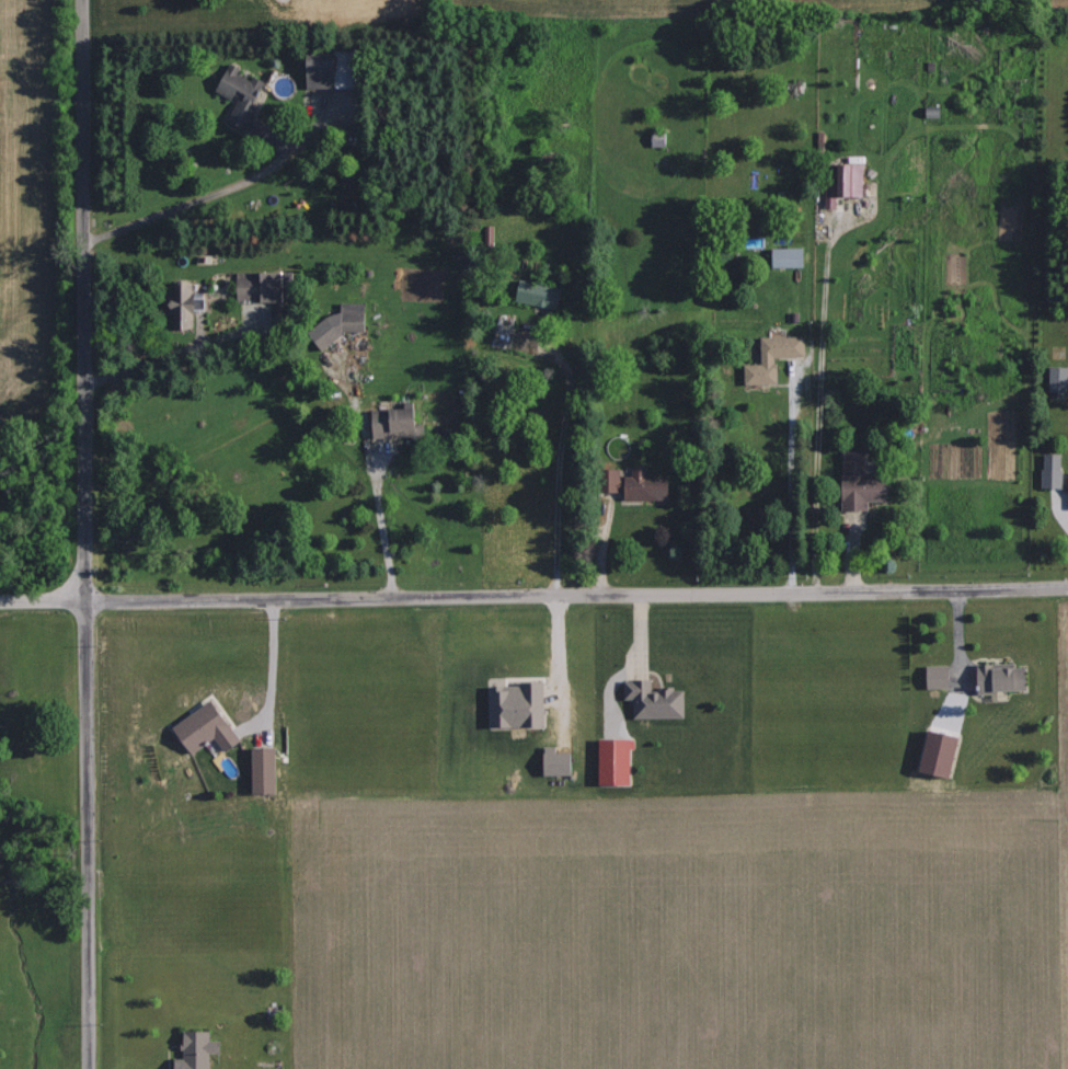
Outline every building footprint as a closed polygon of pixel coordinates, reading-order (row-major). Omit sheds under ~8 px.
[(327,53),(300,54),(301,88),(328,87),(327,53)] [(245,130),(267,84),(250,76),(249,79),(236,73),(239,68),(226,62),(213,89),(235,99),(225,120),(245,130)] [(649,146),(665,146),(665,132),(649,132),(649,146)] [(863,164),(833,164),(832,185),(831,185),(831,196),(824,196),(824,206),(835,206),(835,195),(862,196),(863,164)] [(767,267),(804,266),(804,247),(767,248),(767,267)] [(279,300),(278,271),(234,272),(234,301),(279,300)] [(558,289),(518,277),(512,299),(552,310),(558,289)] [(174,329),(194,329),(195,309),(204,310),(205,297),(192,297),(193,281),(165,280),(164,309),(174,309),(174,329)] [(362,303),(338,303),(339,319),(311,320),(311,345),(339,344),(339,331),(362,331),(362,303)] [(776,383),(775,357),(803,356),(802,336),(758,337),(759,363),(742,364),(742,384),(776,383)] [(1048,367),(1047,391),(1067,392),(1067,376),(1067,367),(1048,367)] [(368,409),(368,437),(413,436),(412,409),(368,409)] [(837,511),(861,511),(861,501),(881,502),(882,475),(860,475),(860,452),(837,452),(837,511)] [(1040,487),(1060,487),(1061,453),(1041,453),(1040,487)] [(666,499),(666,476),(645,476),(645,464),(630,464),(630,477),(619,477),(619,468),(594,468),(595,492),(622,492),(622,500),(666,499)] [(923,688),(946,687),(945,665),(923,665),(923,688)] [(1022,665),(974,667),(974,692),(1022,690),(1022,665)] [(631,718),(682,716),(681,688),(650,689),(650,679),(621,680),(622,699),(631,699),(631,718)] [(486,684),(486,727),(542,726),(541,683),(486,684)] [(236,741),(210,699),(168,726),(187,755),(214,738),(222,750),(236,741)] [(913,772),(946,779),(955,736),(923,729),(913,772)] [(626,785),(627,748),(633,748),(633,739),(596,738),(595,785),(626,785)] [(553,747),(540,746),(539,775),(571,775),(571,753),(553,752),(553,747)] [(273,747),(249,747),(249,793),(272,793),(273,747)] [(208,1053),(216,1053),(217,1040),(207,1040),(208,1030),(180,1030),(180,1058),(171,1058),(171,1068),(207,1068),(208,1053)]
